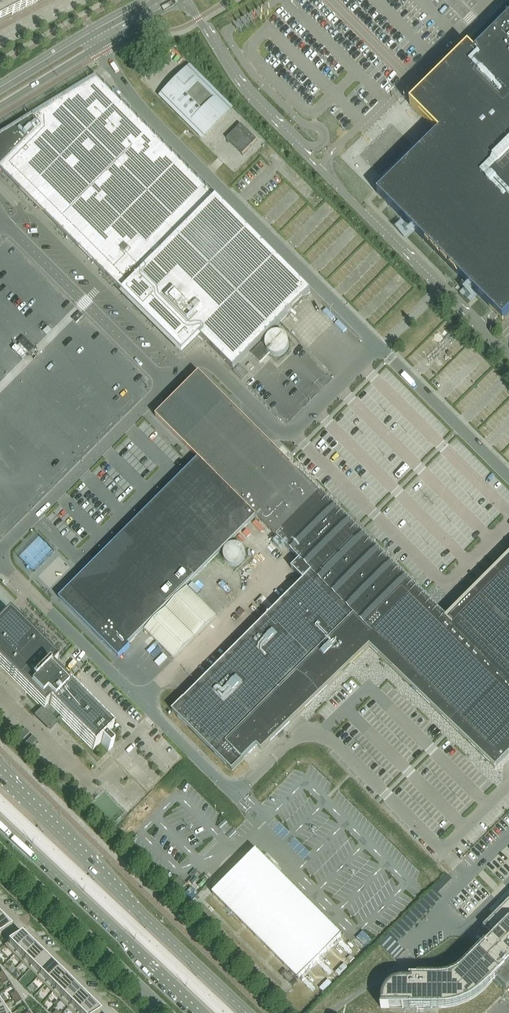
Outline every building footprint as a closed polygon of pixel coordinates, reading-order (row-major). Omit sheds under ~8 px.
[(11,14),(12,15),(41,0),(0,0),(0,20),(11,14)] [(462,54),(447,68),(410,105),(438,134),(377,194),(503,320),(507,315),(508,314),(508,7),(487,29),(462,54)] [(227,111),(188,73),(166,95),(204,134),(227,111)] [(41,126),(0,168),(0,170),(61,231),(155,137),(97,79),(33,118),(41,126)] [(41,126),(33,118),(0,139),(0,168),(41,126)] [(242,156),(257,141),(241,126),(227,140),(242,156)] [(61,231),(123,293),(217,199),(155,137),(61,231)] [(310,292),(217,199),(123,293),(182,352),(199,335),(233,369),(310,292)] [(265,343),(265,344),(265,345),(265,347),(266,348),(266,349),(267,350),(267,351),(268,352),(269,353),(270,354),(271,354),(272,355),(274,355),(275,356),(276,356),(278,356),(279,356),(280,355),(282,355),(283,354),(284,354),(285,353),(286,352),(287,351),(288,350),(288,348),(289,347),(289,346),(289,344),(289,343),(289,342),(288,340),(288,339),(287,338),(287,337),(286,336),(285,335),(284,334),(282,333),(281,333),(280,332),(279,332),(277,332),(276,332),(274,332),(273,333),(272,333),(271,334),(270,335),(269,336),(268,337),(267,338),(266,339),(266,340),(265,341),(265,343)] [(260,363),(270,354),(269,353),(268,352),(267,351),(267,350),(266,349),(266,348),(265,347),(265,345),(265,344),(261,344),(251,354),(260,363)] [(319,494),(199,374),(156,417),(198,459),(197,459),(198,460),(74,583),(71,587),(59,599),(60,599),(118,657),(118,658),(130,646),(128,644),(145,627),(147,628),(145,631),(174,659),(195,638),(216,616),(188,587),(186,586),(255,517),(256,518),(256,517),(276,537),(319,494)] [(334,509),(319,494),(276,537),(299,560),(292,568),(304,580),(184,700),(172,711),(232,771),(257,746),(262,751),(277,736),(281,733),(283,730),(347,669),(370,647),(379,656),(383,659),(386,662),(387,663),(390,666),(393,669),(485,758),(495,768),(508,754),(508,557),(446,620),(441,615),(435,609),(434,608),(416,590),(416,591),(334,509)] [(232,566),(233,567),(235,567),(236,567),(237,566),(238,566),(239,566),(241,565),(242,564),(243,563),(243,562),(244,561),(245,560),(245,559),(246,558),(246,556),(246,555),(246,554),(246,552),(245,551),(245,550),(244,549),(243,548),(243,547),(242,546),(241,546),(240,545),(238,544),(237,544),(236,544),(235,544),(233,544),(232,544),(231,544),(230,545),(229,545),(228,546),(227,547),(226,548),(225,549),(224,550),(224,551),(223,552),(223,554),(223,555),(223,556),(223,557),(224,559),(224,560),(225,561),(225,562),(226,563),(227,564),(228,565),(229,565),(231,566),(232,566)] [(107,740),(105,739),(112,731),(69,688),(68,688),(67,687),(67,686),(51,670),(57,664),(8,615),(0,623),(0,667),(32,698),(51,717),(55,713),(93,751),(100,743),(108,751),(109,751),(113,747),(107,740)] [(213,894),(213,895),(298,980),(299,979),(299,980),(342,937),(341,937),(342,936),(257,851),(256,851),(213,894)] [(186,884),(179,877),(171,885),(178,892),(186,884)] [(504,906),(483,927),(493,937),(463,967),(462,969),(460,970),(458,972),(456,973),(454,974),(452,975),(450,976),(448,976),(446,977),(444,977),(441,978),(439,978),(410,978),(410,981),(407,981),(405,980),(403,980),(401,980),(399,981),(397,981),(396,982),(394,982),(392,983),(391,984),(389,985),(388,987),(387,988),(385,990),(384,991),(384,993),(383,995),(382,996),(382,998),(382,1000),(382,1002),(382,1008),(439,1008),(446,1008),(454,1006),(461,1004),(467,1002),(474,998),(480,994),(485,989),(493,981),(504,993),(508,989),(508,902),(504,906)] [(0,919),(0,936),(11,928),(1,918),(0,919)] [(21,935),(4,946),(14,956),(28,942),(21,935)] [(28,942),(14,956),(21,963),(35,949),(28,942)] [(35,949),(21,963),(29,971),(43,957),(35,949)] [(43,957),(29,971),(37,979),(51,965),(43,957)] [(51,965),(37,979),(44,986),(58,972),(51,965)] [(58,972),(44,986),(52,994),(66,980),(58,972)] [(66,980),(52,994),(60,1001),(74,987),(66,980)] [(74,987),(60,1001),(67,1009),(81,995),(74,987)] [(67,1009),(72,1012),(79,1012),(89,1003),(81,995),(67,1009)] [(79,1012),(100,1012),(89,1003),(79,1012)]
